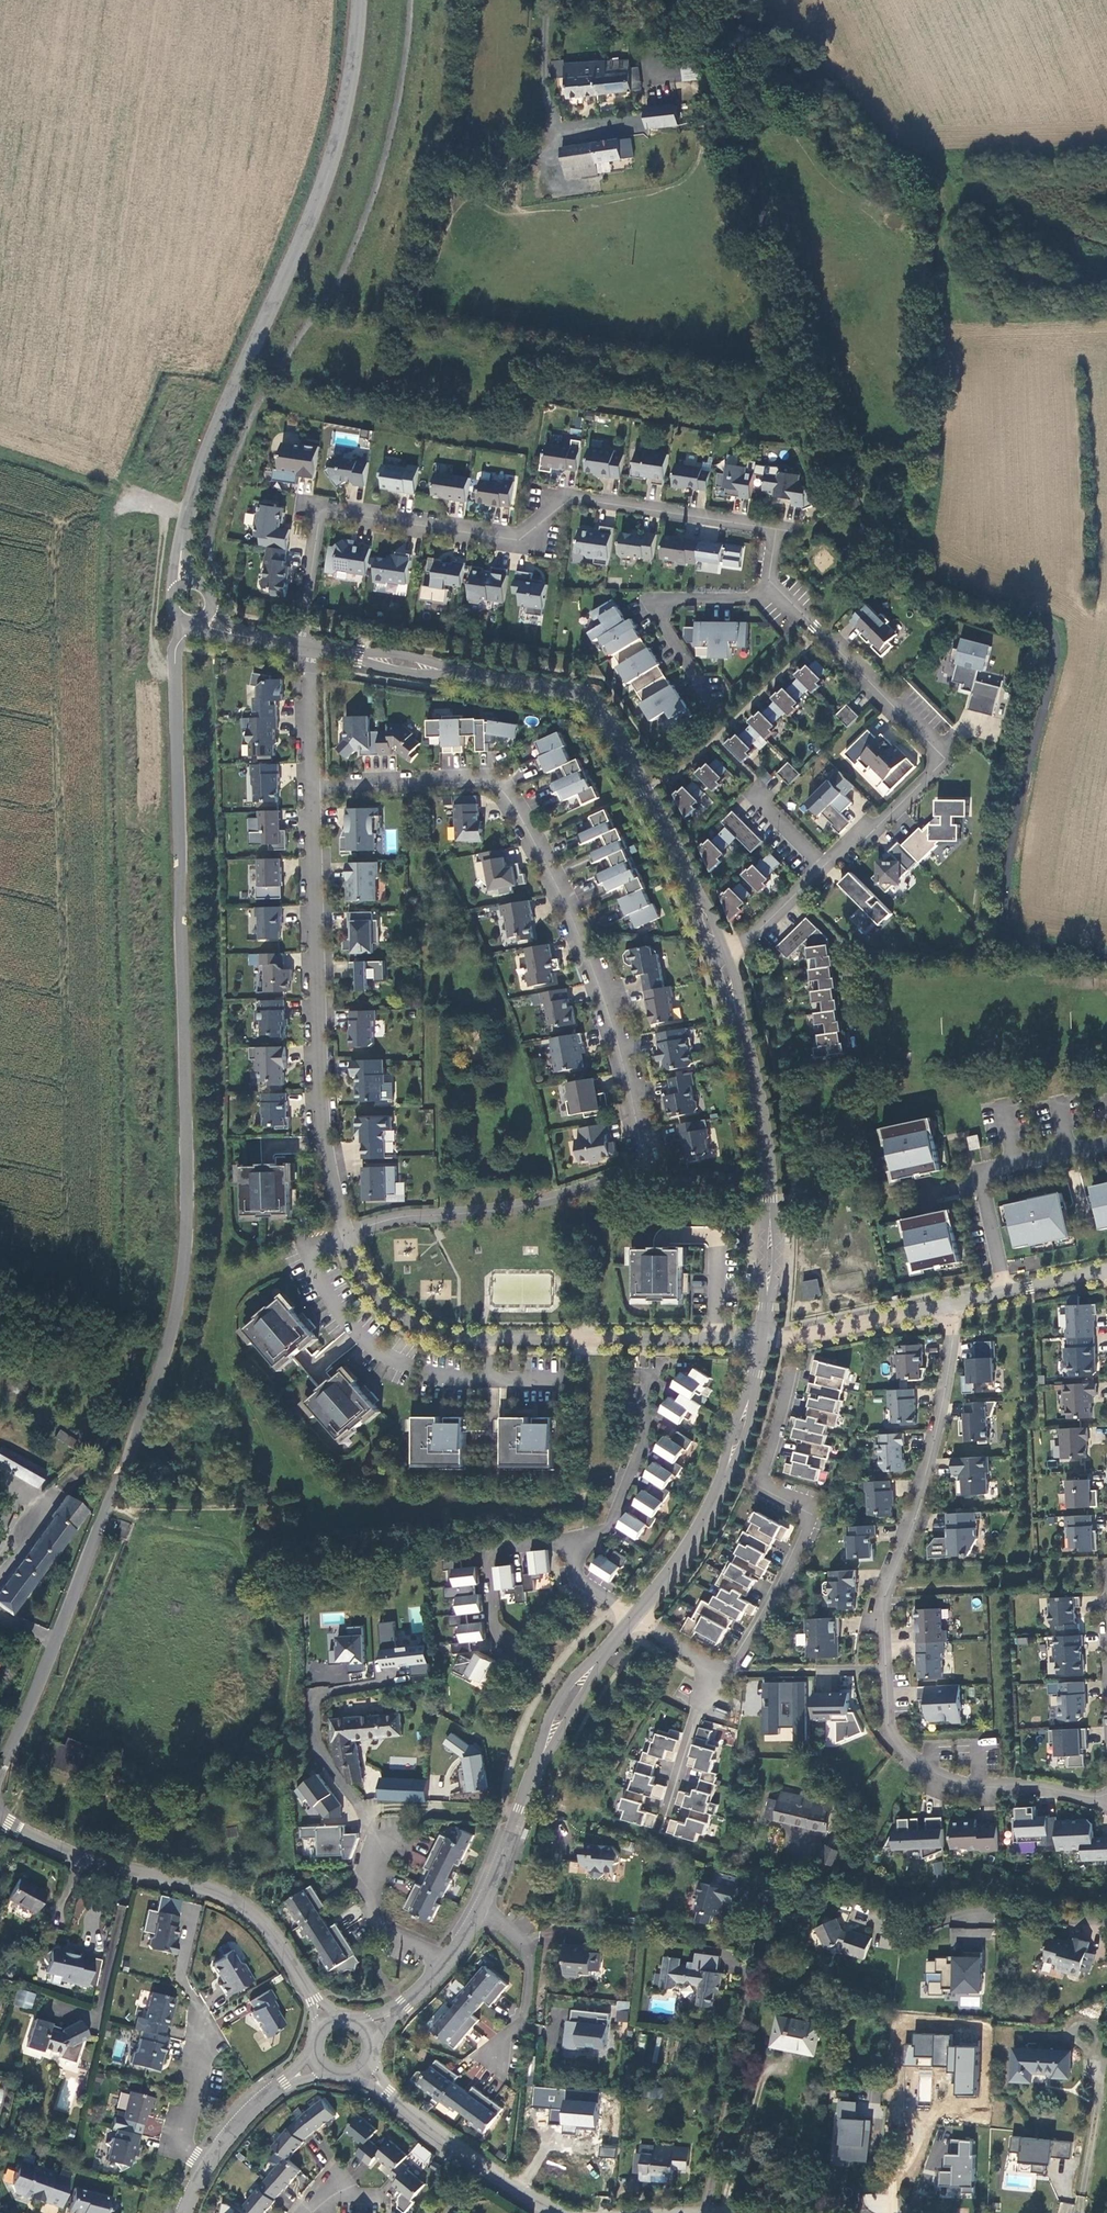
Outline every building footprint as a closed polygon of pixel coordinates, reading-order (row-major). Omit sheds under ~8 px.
[(702,79),(700,64),(699,59),(695,59),(683,60),(685,80),(702,79)] [(631,61),(607,62),(608,77),(598,78),(598,94),(640,91),(639,72),(631,73),(631,61)] [(569,96),(598,94),(598,78),(608,77),(607,62),(567,65),(569,96)] [(678,106),(651,108),(649,109),(651,129),(679,126),(678,106)] [(579,168),(580,176),(626,171),(625,160),(635,159),(633,140),(595,145),(597,165),(579,168)] [(580,176),(579,168),(597,165),(595,145),(563,149),(566,179),(580,176)] [(583,442),(573,440),(572,447),(564,446),(562,447),(548,445),(546,456),(543,456),(541,471),(553,473),(554,468),(578,472),(583,442)] [(316,479),(320,447),(303,444),(302,447),(284,444),(280,471),(294,473),(294,471),(300,472),(300,474),(299,477),(316,479)] [(621,480),(625,455),(616,454),(616,451),(607,450),(605,451),(590,449),(586,472),(595,473),(599,479),(602,477),(621,480)] [(669,455),(636,450),(635,456),(637,460),(636,467),(633,470),(631,478),(646,480),(646,477),(654,478),(653,484),(665,486),(669,455)] [(366,487),(369,463),(335,458),(334,465),(326,471),(338,488),(348,482),(355,483),(355,485),(366,487)] [(752,497),(755,473),(747,472),(748,464),(739,462),(738,466),(728,464),(726,474),(719,473),(717,487),(727,488),(726,495),(736,497),(737,492),(742,493),(741,498),(751,499),(752,497)] [(708,493),(711,473),(703,472),(703,469),(676,465),(673,488),(682,490),(682,489),(708,493)] [(416,495),(420,468),(409,466),(409,470),(384,466),(382,477),(384,480),(383,489),(396,490),(396,492),(416,495)] [(778,476),(766,475),(763,493),(775,495),(775,498),(794,500),(793,506),(803,507),(804,510),(814,506),(817,499),(808,492),(808,491),(805,486),(800,486),(801,474),(799,472),(790,471),(789,474),(783,473),(778,476)] [(467,503),(471,479),(436,474),(433,496),(448,498),(447,500),(467,503)] [(511,508),(515,482),(505,481),(505,484),(482,480),(478,503),(493,505),(493,506),(502,508),(502,506),(511,508)] [(277,507),(277,505),(263,502),(261,514),(257,514),(255,527),(258,527),(256,537),(262,538),(261,546),(269,547),(288,550),(291,530),(281,529),(282,523),(284,523),(285,513),(284,513),(284,508),(277,507)] [(253,525),(254,514),(245,513),(243,525),(253,525)] [(614,528),(595,525),(594,530),(583,528),(580,531),(579,540),(577,539),(575,553),(585,555),(588,557),(596,559),(595,564),(608,566),(614,528)] [(632,556),(653,560),(657,535),(647,534),(647,536),(637,534),(637,535),(622,533),(619,554),(621,557),(629,558),(632,556)] [(698,561),(701,542),(665,536),(662,559),(676,561),(679,564),(687,565),(688,563),(697,564),(698,561)] [(350,547),(345,540),(335,548),(339,553),(336,569),(349,571),(349,573),(367,576),(372,549),(355,547),(353,548),(350,547)] [(743,548),(701,542),(698,561),(727,566),(740,568),(743,548)] [(288,550),(269,547),(268,556),(267,557),(265,568),(267,571),(266,577),(263,580),(262,586),(264,589),(273,590),(272,595),(286,598),(288,585),(287,582),(288,575),(289,575),(291,567),(286,567),(288,550)] [(408,585),(412,555),(397,553),(397,556),(397,558),(389,557),(388,559),(378,558),(375,582),(388,584),(388,582),(408,585)] [(454,564),(430,561),(428,571),(435,572),(433,588),(424,586),(422,601),(447,604),(449,590),(446,590),(447,585),(463,588),(466,563),(454,562),(454,564)] [(485,568),(474,567),(469,600),(472,603),(480,604),(483,602),(483,600),(505,603),(510,570),(493,568),(493,574),(484,572),(485,568)] [(534,574),(518,571),(515,593),(522,595),(521,606),(528,607),(527,614),(543,617),(548,585),(542,585),(542,581),(533,580),(534,574)] [(592,633),(597,642),(602,638),(628,622),(616,604),(614,604),(613,605),(611,602),(593,613),(601,627),(592,633)] [(868,605),(852,621),(854,623),(864,633),(861,636),(869,643),(872,641),(875,644),(873,647),(883,657),(894,646),(890,643),(898,635),(888,625),(891,622),(883,614),(880,617),(868,605)] [(628,622),(602,638),(607,647),(609,646),(615,656),(643,639),(637,631),(635,633),(633,630),(637,627),(633,619),(628,622)] [(745,624),(744,623),(701,622),(699,624),(699,626),(696,626),(696,648),(712,648),(712,659),(732,659),(732,648),(748,648),(749,626),(745,626),(745,624)] [(647,646),(643,639),(615,656),(622,666),(620,667),(625,676),(656,656),(650,648),(646,651),(644,648),(647,646)] [(955,648),(951,662),(958,664),(953,682),(965,685),(963,690),(973,692),(968,710),(994,717),(1001,688),(977,681),(980,669),(986,671),(992,647),(964,640),(961,650),(955,648)] [(656,656),(625,676),(630,684),(632,683),(639,693),(666,676),(661,669),(658,670),(656,668),(661,665),(656,656)] [(809,665),(798,676),(800,678),(810,689),(812,691),(824,680),(821,678),(828,672),(817,661),(814,664),(816,666),(813,669),(809,665)] [(255,698),(255,718),(278,718),(278,706),(273,706),(273,701),(278,701),(284,701),(284,680),(273,680),(272,676),(254,673),(252,686),(260,687),(260,698),(255,698)] [(666,676),(639,693),(645,703),(643,704),(648,713),(679,694),(674,685),(669,688),(667,685),(670,683),(666,676)] [(798,701),(810,689),(800,678),(790,687),(792,690),(790,692),(786,688),(774,700),(789,714),(800,703),(798,701)] [(679,694),(648,713),(654,721),(663,715),(672,729),(690,718),(688,715),(690,714),(691,712),(679,694)] [(848,704),(836,716),(842,722),(854,710),(848,704)] [(762,711),(751,723),(753,724),(763,735),(765,737),(777,726),(775,724),(781,718),(770,707),(767,711),(769,713),(766,715),(762,711)] [(854,710),(842,722),(849,728),(860,716),(854,710)] [(429,721),(429,738),(444,737),(445,753),(455,753),(453,716),(443,717),(444,720),(429,721)] [(463,716),(453,716),(455,753),(464,753),(464,737),(479,736),(478,720),(478,719),(463,720),(463,716)] [(346,717),(347,740),(338,749),(349,759),(357,750),(361,750),(361,756),(380,756),(380,755),(380,732),(370,732),(370,717),(346,717)] [(255,718),(252,718),(252,729),(249,729),(249,741),(251,744),(252,757),(276,756),(276,746),(278,743),(275,741),(275,729),(278,729),(278,718),(255,718)] [(488,720),(478,720),(479,736),(479,752),(489,752),(489,734),(516,739),(518,725),(492,721),(492,723),(488,723),(488,720)] [(402,724),(388,725),(388,731),(380,731),(380,732),(380,755),(392,755),(391,746),(395,746),(400,750),(398,752),(411,763),(418,754),(415,751),(421,744),(412,736),(414,733),(402,724)] [(728,746),(742,761),(753,749),(751,747),(763,735),(753,724),(744,734),(746,736),(743,738),(739,735),(728,746)] [(870,730),(846,754),(857,766),(861,762),(868,770),(872,766),(885,780),(884,782),(892,791),(917,767),(895,745),(893,748),(889,744),(891,743),(883,734),(878,739),(870,730)] [(561,732),(538,743),(544,756),(537,760),(541,770),(547,767),(555,764),(557,769),(549,773),(562,767),(572,763),(565,748),(567,747),(561,732)] [(454,754),(442,753),(441,768),(454,768),(454,754)] [(572,763),(562,767),(567,778),(554,783),(559,793),(562,792),(589,779),(580,759),(572,763)] [(710,763),(698,775),(713,790),(724,778),(722,776),(728,770),(718,759),(714,763),(716,765),(714,767),(710,763)] [(789,762),(778,773),(784,780),(796,768),(789,762)] [(279,764),(252,765),(252,776),(253,776),(253,785),(255,787),(256,803),(278,802),(278,785),(280,785),(279,764)] [(555,764),(547,767),(549,773),(557,769),(555,764)] [(796,768),(784,780),(790,786),(802,774),(796,768)] [(855,787),(840,772),(808,804),(820,816),(823,814),(834,825),(832,826),(840,834),(846,829),(844,826),(849,821),(832,804),(843,794),(845,796),(855,787)] [(562,792),(566,801),(578,796),(583,806),(601,798),(592,778),(589,779),(562,792)] [(686,787),(677,796),(686,816),(701,801),(699,799),(705,793),(694,782),(691,786),(693,788),(690,790),(686,787)] [(968,816),(968,800),(937,800),(937,816),(943,816),(943,824),(931,824),(924,831),(920,828),(902,845),(918,861),(919,863),(937,846),(936,845),(940,841),(959,842),(959,825),(954,825),(955,816),(968,816)] [(479,804),(456,805),(457,827),(458,841),(471,840),(471,842),(483,842),(483,829),(481,829),(481,822),(479,822),(479,804)] [(379,808),(346,809),(347,827),(350,827),(350,835),(348,836),(344,836),(343,837),(342,837),(342,838),(341,839),(342,855),(353,855),(353,851),(367,851),(367,844),(377,844),(376,835),(382,834),(382,816),(379,816),(379,808)] [(582,834),(586,844),(602,837),(617,830),(608,810),(590,818),(594,828),(582,834)] [(280,811),(259,812),(260,819),(265,819),(265,845),(270,845),(270,851),(288,850),(287,831),(278,831),(278,820),(281,820),(280,811)] [(734,811),(722,822),(728,828),(740,817),(734,811)] [(740,817),(728,828),(734,835),(746,823),(740,817)] [(752,829),(746,823),(734,835),(740,841),(752,829)] [(594,852),(598,862),(608,858),(626,850),(628,849),(619,829),(617,830),(602,837),(606,847),(594,852)] [(740,841),(746,847),(758,835),(752,829),(740,841)] [(712,839),(702,849),(711,869),(726,854),(724,851),(730,845),(720,835),(716,838),(719,840),(716,843),(712,839)] [(758,835),(746,847),(752,853),(764,841),(758,835)] [(902,845),(898,842),(889,851),(892,854),(885,861),(884,862),(878,862),(878,872),(872,878),(886,892),(895,884),(900,884),(900,879),(918,861),(902,845)] [(499,889),(500,896),(514,893),(513,886),(527,884),(525,874),(522,874),(522,872),(519,869),(515,870),(515,867),(508,868),(504,850),(480,854),(482,862),(476,863),(479,878),(480,878),(491,888),(499,887),(499,889)] [(607,882),(635,870),(626,850),(608,858),(613,868),(600,874),(605,884),(607,882)] [(258,887),(258,899),(283,898),(283,886),(282,886),(282,859),(258,860),(259,887),(258,887)] [(756,865),(745,876),(759,891),(771,879),(769,877),(775,871),(764,860),(761,864),(763,866),(760,869),(756,865)] [(379,862),(348,863),(348,881),(351,881),(351,888),(348,889),(349,902),(377,901),(376,880),(379,878),(379,862)] [(635,870),(607,882),(612,892),(624,886),(629,897),(630,896),(644,890),(646,889),(637,869),(635,870)] [(852,873),(841,884),(863,907),(852,919),(859,926),(860,925),(867,932),(878,921),(881,926),(882,925),(881,925),(893,914),(852,873)] [(733,888),(723,897),(731,918),(747,903),(745,900),(751,894),(741,884),(737,887),(739,889),(737,892),(733,888)] [(632,914),(638,928),(660,918),(654,904),(651,905),(644,890),(630,896),(633,902),(625,906),(619,908),(624,918),(632,914)] [(622,900),(625,906),(633,902),(630,896),(629,897),(622,900)] [(530,901),(501,906),(503,916),(506,916),(511,938),(521,936),(521,941),(534,939),(531,921),(534,921),(530,901)] [(260,917),(260,940),(281,939),(281,926),(282,926),(282,917),(283,917),(283,907),(256,908),(257,917),(260,917)] [(373,912),(349,913),(349,939),(344,939),(344,951),(353,951),(353,954),(367,953),(367,944),(375,943),(380,943),(379,920),(374,920),(373,912)] [(807,917),(801,923),(813,935),(819,929),(807,917)] [(801,923),(795,929),(807,941),(808,939),(813,935),(801,923)] [(789,935),(801,947),(807,941),(795,929),(789,935)] [(789,935),(783,941),(795,953),(801,947),(789,935)] [(783,941),(777,947),(788,959),(795,953),(783,941)] [(375,943),(367,944),(367,953),(376,953),(375,943)] [(550,944),(527,949),(532,972),(527,973),(530,987),(554,983),(552,971),(562,969),(560,959),(553,960),(550,944)] [(830,1045),(831,1055),(846,1053),(845,1043),(843,1043),(841,1032),(843,1031),(842,1021),(840,1021),(838,1010),(840,1010),(839,999),(837,1000),(835,988),(837,988),(836,977),(834,978),(833,966),(835,966),(833,956),(831,956),(830,945),(808,948),(809,960),(818,958),(820,968),(811,969),(812,981),(821,980),(823,990),(814,991),(815,1003),(824,1002),(826,1012),(816,1013),(818,1025),(827,1024),(828,1033),(819,1035),(821,1047),(830,1045)] [(643,975),(645,991),(664,988),(658,954),(652,955),(651,946),(628,950),(625,955),(626,963),(631,966),(635,966),(637,976),(643,975)] [(284,954),(261,954),(261,965),(265,965),(265,992),(290,992),(290,981),(293,981),(292,970),(284,970),(282,967),(282,965),(284,965),(284,954)] [(387,961),(350,962),(350,969),(358,969),(358,990),(371,990),(371,979),(377,979),(377,982),(388,981),(387,961)] [(664,988),(645,991),(649,1010),(650,1010),(653,1025),(675,1021),(671,998),(674,997),(672,987),(664,988)] [(568,989),(542,993),(544,1004),(547,1004),(551,1025),(557,1024),(560,1027),(576,1024),(573,1006),(571,1006),(568,989)] [(285,1000),(258,1001),(258,1011),(256,1011),(256,1022),(262,1022),(262,1035),(273,1035),(276,1037),(287,1037),(287,1027),(289,1025),(289,1021),(285,1021),(285,1011),(285,1000)] [(376,1011),(351,1011),(352,1035),(350,1035),(351,1047),(371,1046),(374,1044),(373,1021),(377,1021),(376,1011)] [(687,1028),(658,1034),(661,1051),(658,1051),(660,1061),(666,1060),(667,1066),(672,1070),(691,1067),(693,1064),(691,1052),(693,1049),(691,1038),(689,1038),(687,1028)] [(583,1033),(552,1039),(554,1048),(553,1048),(557,1072),(584,1067),(582,1054),(586,1053),(583,1033)] [(287,1047),(251,1048),(251,1060),(257,1060),(257,1071),(261,1071),(261,1082),(272,1082),(273,1085),(285,1085),(284,1069),(287,1069),(287,1047)] [(377,1060),(353,1061),(353,1077),(358,1076),(359,1090),(356,1093),(356,1099),(359,1102),(383,1101),(383,1087),(386,1084),(385,1075),(384,1068),(377,1068),(377,1060)] [(669,1106),(672,1118),(696,1113),(696,1111),(698,1108),(697,1101),(694,1099),(692,1086),(695,1085),(693,1075),(670,1079),(673,1095),(664,1096),(666,1106),(669,1106)] [(595,1078),(569,1083),(572,1100),(568,1101),(570,1116),(585,1113),(586,1118),(602,1115),(601,1110),(610,1109),(607,1093),(598,1095),(595,1078)] [(288,1093),(262,1094),(263,1115),(264,1114),(265,1126),(277,1126),(277,1129),(291,1129),(290,1117),(286,1117),(286,1112),(288,1111),(288,1093)] [(393,1117),(356,1118),(356,1133),(363,1133),(364,1159),(387,1159),(386,1131),(393,1131),(393,1117)] [(927,1120),(885,1129),(888,1140),(889,1140),(890,1145),(889,1146),(894,1171),(896,1171),(898,1181),(942,1171),(936,1144),(931,1145),(930,1138),(935,1137),(934,1136),(933,1136),(932,1131),(933,1130),(931,1119),(927,1120)] [(681,1124),(678,1125),(680,1135),(682,1134),(684,1144),(685,1144),(686,1151),(685,1151),(687,1163),(700,1160),(699,1154),(710,1152),(708,1141),(710,1138),(707,1120),(681,1124)] [(606,1124),(581,1128),(583,1139),(577,1140),(581,1162),(591,1160),(591,1163),(604,1160),(604,1158),(617,1155),(614,1142),(609,1143),(606,1144),(605,1136),(608,1135),(606,1124)] [(981,1148),(978,1136),(969,1138),(972,1150),(981,1148)] [(260,1166),(243,1166),(245,1215),(261,1215),(261,1217),(278,1217),(278,1215),(293,1214),(293,1210),(299,1210),(299,1198),(293,1198),(292,1189),(292,1165),(277,1166),(277,1163),(260,1164),(260,1166)] [(397,1166),(364,1167),(364,1178),(368,1178),(368,1185),(364,1185),(365,1201),(388,1200),(388,1195),(397,1195),(397,1166)] [(1094,1187),(1103,1230),(1106,1229),(1106,1184),(1094,1187)] [(1027,1201),(1009,1205),(1018,1249),(1034,1245),(1033,1244),(1048,1240),(1048,1242),(1072,1237),(1062,1193),(1047,1197),(1046,1192),(1035,1195),(1037,1203),(1033,1204),(1032,1200),(1027,1201)] [(1026,1196),(1027,1201),(1032,1200),(1033,1204),(1037,1203),(1035,1195),(1026,1196)] [(914,1207),(903,1210),(905,1220),(908,1232),(909,1231),(910,1237),(909,1237),(915,1263),(916,1263),(918,1272),(940,1267),(940,1266),(945,1265),(945,1266),(962,1263),(956,1236),(951,1237),(950,1229),(955,1228),(954,1227),(953,1227),(952,1222),(953,1222),(951,1210),(917,1218),(914,1207)] [(636,1249),(635,1298),(652,1298),(652,1301),(669,1300),(669,1298),(683,1299),(684,1294),(690,1294),(690,1282),(684,1282),(684,1274),(684,1249),(669,1249),(669,1247),(660,1247),(652,1247),(652,1249),(636,1249)] [(819,1280),(803,1283),(806,1299),(822,1296),(819,1280)] [(889,1295),(883,1296),(884,1303),(901,1299),(899,1292),(889,1295)] [(259,1318),(247,1329),(279,1366),(291,1356),(293,1357),(305,1346),(304,1345),(315,1335),(312,1331),(317,1328),(309,1319),(305,1323),(299,1316),(283,1298),(272,1308),(271,1306),(258,1317),(259,1318)] [(1067,1330),(1067,1338),(1069,1338),(1095,1337),(1094,1315),(1098,1315),(1097,1304),(1069,1306),(1070,1327),(1067,1330)] [(304,1312),(299,1316),(305,1323),(309,1319),(304,1312)] [(1071,1376),(1094,1375),(1097,1372),(1096,1366),(1094,1364),(1093,1358),(1096,1358),(1095,1337),(1069,1338),(1070,1348),(1065,1348),(1065,1361),(1070,1361),(1071,1376)] [(969,1376),(963,1376),(964,1394),(974,1394),(974,1384),(995,1383),(993,1358),(996,1358),(995,1342),(976,1342),(977,1359),(968,1359),(969,1376)] [(924,1355),(923,1345),(897,1346),(897,1355),(896,1355),(897,1365),(899,1367),(899,1380),(910,1380),(910,1381),(923,1381),(926,1369),(921,1369),(921,1364),(923,1363),(922,1355),(924,1355)] [(785,1473),(818,1481),(821,1470),(825,1470),(828,1459),(829,1460),(832,1447),(826,1445),(828,1435),(826,1435),(829,1426),(837,1428),(843,1401),(840,1400),(843,1391),(849,1369),(815,1360),(812,1374),(819,1376),(817,1384),(810,1383),(808,1393),(818,1395),(817,1399),(812,1398),(807,1416),(811,1417),(810,1421),(793,1417),(791,1426),(796,1428),(794,1438),(804,1440),(803,1444),(799,1443),(797,1452),(795,1461),(796,1462),(795,1465),(787,1463),(785,1473)] [(684,1373),(674,1387),(688,1396),(693,1400),(698,1392),(702,1395),(707,1388),(705,1387),(710,1378),(696,1369),(691,1377),(684,1373)] [(361,1389),(346,1371),(334,1380),(333,1379),(320,1390),(321,1391),(309,1402),(341,1439),(354,1429),(355,1430),(368,1419),(366,1418),(378,1408),(375,1404),(379,1401),(372,1392),(367,1396),(361,1389)] [(1098,1395),(1097,1383),(1064,1385),(1065,1404),(1068,1406),(1069,1419),(1092,1418),(1091,1396),(1098,1395)] [(366,1385),(361,1389),(367,1396),(372,1392),(366,1385)] [(915,1389),(889,1390),(890,1408),(893,1410),(893,1423),(903,1423),(906,1425),(916,1425),(916,1410),(915,1389)] [(672,1397),(662,1412),(681,1424),(685,1417),(690,1420),(695,1413),(697,1415),(703,1406),(693,1400),(688,1396),(683,1404),(672,1397)] [(997,1402),(966,1403),(966,1414),(968,1414),(968,1420),(960,1420),(961,1436),(967,1436),(968,1442),(979,1441),(979,1444),(989,1443),(988,1418),(992,1418),(997,1402)] [(441,1417),(416,1417),(416,1464),(466,1464),(466,1417),(449,1417),(449,1423),(441,1423),(441,1417)] [(530,1417),(505,1417),(504,1464),(554,1465),(555,1418),(538,1417),(538,1423),(530,1423),(530,1417)] [(76,1442),(56,1428),(52,1435),(71,1448),(76,1442)] [(1061,1429),(1062,1459),(1087,1458),(1086,1442),(1089,1441),(1088,1428),(1061,1429)] [(667,1437),(657,1451),(668,1458),(676,1463),(685,1449),(687,1451),(693,1442),(678,1432),(673,1440),(667,1437)] [(906,1445),(905,1434),(881,1435),(881,1446),(882,1467),(887,1471),(907,1471),(906,1460),(904,1458),(903,1445),(906,1445)] [(47,1472),(2,1446),(0,1449),(0,1466),(38,1488),(47,1472)] [(989,1457),(953,1459),(953,1474),(963,1473),(963,1480),(957,1481),(958,1495),(988,1494),(987,1473),(990,1473),(989,1457)] [(663,1467),(656,1462),(647,1477),(656,1483),(666,1489),(675,1475),(678,1477),(683,1468),(676,1463),(668,1458),(663,1467)] [(1091,1491),(1091,1480),(1066,1481),(1067,1487),(1068,1487),(1069,1508),(1099,1507),(1098,1491),(1091,1491)] [(892,1498),(891,1481),(866,1482),(867,1493),(869,1493),(870,1502),(869,1504),(869,1515),(881,1514),(881,1517),(893,1516),(892,1507),(895,1507),(894,1497),(892,1498)] [(646,1491),(636,1505),(645,1511),(655,1517),(671,1493),(666,1489),(656,1483),(650,1493),(646,1491)] [(13,1617),(89,1512),(67,1495),(52,1516),(54,1518),(48,1528),(50,1529),(0,1593),(0,1607),(13,1617)] [(620,1527),(639,1539),(648,1525),(652,1528),(657,1519),(655,1517),(645,1511),(639,1519),(630,1513),(620,1527)] [(983,1519),(983,1512),(948,1514),(948,1530),(952,1534),(949,1538),(936,1538),(930,1546),(929,1547),(929,1559),(950,1558),(950,1557),(965,1556),(970,1556),(978,1539),(977,1520),(983,1519)] [(789,1529),(759,1513),(748,1533),(745,1532),(740,1542),(743,1543),(737,1554),(738,1554),(734,1563),(730,1561),(717,1585),(724,1589),(720,1597),(717,1596),(712,1605),(704,1600),(694,1619),(690,1617),(682,1632),(694,1638),(698,1631),(708,1636),(706,1640),(717,1646),(719,1642),(721,1643),(733,1621),(730,1619),(732,1616),(740,1621),(745,1611),(753,1615),(758,1607),(742,1598),(744,1595),(747,1597),(756,1580),(751,1577),(753,1574),(762,1579),(772,1562),(766,1558),(772,1546),(777,1538),(783,1542),(789,1529)] [(1092,1515),(1068,1517),(1069,1539),(1074,1538),(1074,1548),(1086,1548),(1086,1551),(1098,1551),(1097,1533),(1093,1534),(1092,1515)] [(120,1520),(116,1535),(127,1538),(131,1523),(120,1520)] [(876,1526),(851,1527),(852,1536),(846,1536),(847,1548),(850,1548),(850,1559),(861,1558),(861,1562),(875,1561),(874,1549),(872,1549),(871,1536),(876,1536),(876,1526)] [(531,1552),(533,1574),(524,1575),(525,1585),(526,1592),(536,1591),(534,1579),(543,1578),(542,1573),(551,1572),(548,1550),(531,1552)] [(616,1551),(610,1560),(603,1555),(593,1570),(612,1582),(621,1567),(623,1568),(629,1559),(616,1551)] [(478,1567),(463,1568),(462,1559),(444,1560),(445,1571),(450,1570),(451,1579),(457,1578),(458,1586),(465,1586),(480,1584),(478,1567)] [(514,1565),(496,1567),(499,1589),(507,1588),(508,1594),(516,1593),(517,1603),(527,1602),(526,1592),(525,1585),(516,1586),(514,1565)] [(856,1570),(831,1572),(831,1582),(827,1582),(825,1585),(825,1593),(828,1595),(831,1595),(832,1607),(841,1607),(844,1609),(856,1609),(855,1598),(853,1597),(853,1592),(857,1592),(856,1570)] [(481,1594),(466,1596),(465,1586),(458,1586),(447,1588),(448,1599),(459,1598),(461,1614),(468,1614),(483,1612),(481,1594)] [(1081,1597),(1050,1598),(1051,1623),(1054,1626),(1057,1626),(1058,1636),(1080,1635),(1079,1624),(1076,1624),(1075,1607),(1081,1607),(1081,1597)] [(915,1632),(916,1643),(917,1643),(944,1642),(947,1642),(947,1631),(943,1631),(942,1609),(914,1610),(915,1620),(918,1620),(918,1632),(915,1632)] [(485,1622),(469,1624),(468,1614),(461,1614),(450,1616),(451,1627),(462,1625),(464,1642),(471,1641),(487,1640),(485,1622)] [(841,1636),(841,1618),(806,1619),(807,1634),(811,1633),(811,1643),(808,1646),(808,1658),(840,1657),(839,1642),(837,1642),(837,1636),(841,1636)] [(431,1676),(428,1646),(397,1649),(394,1622),(380,1624),(384,1665),(393,1668),(412,1666),(413,1678),(431,1676)] [(349,1662),(350,1675),(366,1672),(363,1627),(348,1628),(349,1638),(338,1638),(339,1651),(330,1652),(331,1666),(343,1665),(343,1662),(349,1662)] [(804,1633),(796,1634),(797,1645),(805,1645),(804,1633)] [(1083,1646),(1083,1635),(1080,1635),(1058,1636),(1049,1637),(1049,1648),(1054,1648),(1055,1659),(1058,1662),(1058,1675),(1082,1674),(1084,1671),(1084,1660),(1081,1661),(1081,1655),(1082,1655),(1082,1646),(1083,1646)] [(454,1654),(472,1652),(471,1641),(464,1642),(453,1643),(454,1654)] [(945,1653),(944,1642),(917,1643),(918,1663),(920,1663),(920,1678),(943,1677),(942,1653),(945,1653)] [(454,1674),(473,1684),(476,1678),(483,1682),(494,1662),(479,1654),(474,1662),(463,1657),(454,1674)] [(806,1742),(806,1682),(765,1682),(765,1698),(772,1698),(772,1706),(766,1706),(766,1734),(781,1734),(780,1727),(796,1727),(796,1742),(806,1742)] [(1086,1708),(1085,1682),(1060,1683),(1061,1695),(1060,1695),(1060,1706),(1058,1708),(1059,1719),(1061,1721),(1081,1720),(1083,1718),(1083,1712),(1086,1708)] [(960,1685),(918,1687),(919,1700),(924,1700),(924,1707),(927,1707),(928,1719),(931,1721),(950,1721),(952,1723),(962,1723),(960,1685)] [(850,1694),(815,1693),(814,1719),(832,1720),(832,1722),(837,1723),(837,1734),(846,1740),(864,1733),(856,1715),(849,1714),(850,1694)] [(401,1715),(332,1720),(334,1743),(338,1765),(338,1767),(345,1766),(348,1784),(362,1782),(356,1740),(403,1736),(401,1715)] [(1087,1728),(1050,1730),(1051,1743),(1056,1743),(1057,1756),(1069,1756),(1069,1767),(1085,1767),(1085,1754),(1082,1754),(1082,1749),(1088,1749),(1087,1728)] [(666,1759),(675,1762),(683,1733),(672,1729),(670,1733),(660,1730),(656,1742),(655,1742),(651,1754),(645,1752),(642,1762),(640,1761),(635,1780),(636,1781),(633,1790),(632,1790),(628,1789),(622,1809),(627,1811),(625,1819),(655,1828),(659,1815),(640,1810),(642,1803),(645,1804),(648,1795),(663,1800),(667,1787),(658,1784),(658,1785),(654,1784),(656,1777),(653,1776),(660,1754),(667,1756),(666,1759)] [(454,1732),(445,1744),(465,1758),(470,1791),(490,1789),(485,1754),(454,1732)] [(846,1740),(837,1734),(836,1745),(846,1740)] [(697,1737),(689,1766),(697,1768),(698,1766),(705,1768),(699,1790),(696,1789),(694,1796),(690,1795),(690,1794),(681,1791),(677,1804),(693,1809),(690,1818),(693,1819),(691,1825),(672,1819),(669,1832),(698,1841),(701,1833),(706,1835),(712,1815),(709,1813),(707,1812),(710,1803),(712,1803),(718,1785),(716,1784),(718,1778),(717,1777),(718,1774),(713,1772),(716,1760),(715,1760),(718,1748),(708,1744),(709,1741),(697,1737)] [(342,1817),(341,1806),(318,1775),(297,1791),(305,1801),(310,1798),(316,1806),(317,1806),(326,1817),(342,1817)] [(428,1778),(382,1776),(381,1797),(427,1799),(428,1778)] [(781,1802),(769,1799),(767,1810),(765,1817),(808,1827),(817,1799),(783,1792),(781,1802)] [(835,1803),(817,1799),(808,1827),(828,1832),(835,1803)] [(1057,1821),(1057,1818),(1048,1818),(1038,1818),(1038,1817),(1036,1817),(1036,1811),(1036,1807),(1018,1808),(1018,1809),(1015,1809),(1016,1818),(1014,1818),(1014,1832),(1019,1832),(1019,1843),(1041,1842),(1041,1846),(1058,1845),(1057,1821)] [(920,1818),(901,1820),(901,1831),(895,1832),(895,1837),(892,1837),(886,1849),(896,1848),(896,1850),(924,1848),(925,1858),(945,1850),(943,1817),(927,1818),(928,1830),(920,1830),(920,1818)] [(1000,1850),(998,1824),(980,1824),(980,1829),(977,1829),(976,1820),(952,1821),(953,1849),(968,1848),(970,1850),(981,1850),(981,1851),(1000,1850)] [(1057,1821),(1058,1845),(1059,1851),(1083,1850),(1084,1861),(1106,1860),(1106,1838),(1094,1839),(1094,1831),(1089,1831),(1089,1820),(1057,1821)] [(345,1833),(345,1825),(301,1827),(301,1838),(318,1837),(318,1856),(344,1854),(344,1858),(351,1858),(359,1837),(359,1833),(345,1833)] [(227,1827),(227,1836),(237,1836),(237,1827),(227,1827)] [(442,1835),(430,1859),(448,1868),(452,1860),(458,1863),(461,1864),(469,1847),(475,1835),(462,1829),(456,1841),(442,1835)] [(639,1846),(625,1841),(623,1849),(636,1853),(639,1846)] [(585,1854),(584,1863),(595,1878),(601,1878),(606,1874),(606,1871),(616,1872),(616,1866),(620,1863),(620,1854),(614,1847),(612,1847),(608,1849),(601,1848),(600,1846),(589,1844),(587,1854),(585,1854)] [(833,1880),(844,1853),(827,1847),(816,1873),(833,1880)] [(424,1867),(426,1855),(410,1852),(408,1865),(424,1867)] [(433,1871),(425,1887),(436,1893),(443,1896),(445,1897),(454,1880),(451,1879),(444,1876),(448,1868),(430,1859),(426,1867),(433,1871)] [(454,1871),(458,1863),(452,1860),(448,1868),(454,1871)] [(942,1861),(932,1862),(934,1877),(943,1876),(942,1861)] [(763,1870),(737,1866),(736,1871),(762,1876),(763,1870)] [(451,1879),(454,1871),(448,1868),(444,1876),(451,1879)] [(34,1914),(45,1893),(19,1879),(7,1899),(34,1914)] [(714,1886),(701,1882),(697,1895),(700,1896),(696,1910),(700,1911),(698,1921),(714,1926),(717,1917),(719,1917),(725,1886),(715,1883),(714,1886)] [(432,1900),(436,1893),(425,1887),(418,1883),(406,1908),(433,1922),(442,1904),(439,1903),(432,1900)] [(307,1912),(311,1920),(321,1913),(328,1908),(314,1886),(288,1903),(294,1912),(298,1918),(301,1916),(307,1912)] [(738,1890),(725,1886),(719,1917),(722,1918),(725,1909),(723,1908),(725,1903),(734,1905),(738,1890)] [(439,1903),(443,1896),(436,1893),(432,1900),(439,1903)] [(287,1916),(294,1912),(288,1903),(281,1907),(287,1916)] [(153,1935),(153,1937),(150,1939),(148,1947),(151,1952),(174,1957),(176,1946),(174,1946),(177,1930),(175,1930),(178,1917),(147,1910),(142,1932),(153,1935)] [(301,1916),(305,1923),(311,1920),(307,1912),(301,1916)] [(332,1928),(321,1913),(311,1920),(305,1923),(303,1925),(313,1941),(316,1939),(322,1935),(326,1942),(343,1931),(339,1924),(332,1928)] [(866,1960),(873,1939),(855,1933),(849,1934),(848,1937),(841,1935),(841,1932),(836,1920),(815,1929),(824,1948),(829,1949),(834,1947),(838,1946),(840,1945),(846,1947),(845,1950),(848,1955),(866,1960)] [(359,1954),(343,1931),(326,1942),(331,1949),(325,1953),(323,1955),(333,1971),(340,1967),(344,1974),(351,1970),(359,1971),(360,1964),(363,1962),(358,1955),(359,1954)] [(316,1939),(320,1946),(326,1942),(322,1935),(316,1939)] [(1087,1964),(1090,1952),(1093,1944),(1077,1940),(1075,1945),(1068,1943),(1068,1942),(1051,1937),(1048,1948),(1050,1949),(1047,1960),(1060,1963),(1059,1969),(1083,1976),(1084,1971),(1093,1973),(1095,1966),(1087,1964)] [(320,1946),(325,1953),(331,1949),(326,1942),(320,1946)] [(597,1968),(601,1969),(603,1954),(586,1952),(586,1947),(565,1945),(564,1957),(571,1957),(570,1961),(565,1961),(564,1974),(567,1976),(576,1976),(578,1975),(593,1976),(593,1971),(597,1968)] [(59,1981),(86,1987),(93,1957),(80,1954),(79,1957),(67,1954),(66,1958),(61,1956),(61,1954),(61,1952),(57,1946),(41,1956),(47,1966),(45,1973),(60,1976),(59,1981)] [(227,1994),(253,1977),(244,1961),(240,1959),(238,1960),(230,1947),(222,1951),(220,1956),(212,1961),(210,1966),(215,1973),(218,1974),(223,1982),(221,1984),(227,1994)] [(1098,1955),(1090,1952),(1087,1964),(1095,1966),(1098,1955)] [(937,1961),(928,1961),(927,1973),(943,1974),(943,1982),(930,1982),(930,1995),(944,1995),(944,1991),(944,1989),(966,1990),(966,1992),(981,1992),(982,1953),(964,1953),(964,1957),(964,1959),(956,1958),(956,1964),(949,1964),(950,1958),(938,1958),(937,1961)] [(698,2006),(704,2007),(713,1957),(698,1954),(697,1963),(691,1962),(690,1966),(682,1965),(683,1960),(667,1957),(662,1988),(673,1989),(678,1987),(678,1983),(701,1987),(698,2006)] [(722,1958),(713,1957),(704,2007),(713,2008),(716,1993),(720,1994),(723,1976),(719,1975),(722,1958)] [(483,1984),(477,1992),(486,2000),(492,2005),(510,1983),(487,1964),(475,1978),(478,1980),(483,1984)] [(768,1966),(764,1987),(774,1989),(777,1968),(768,1966)] [(469,1986),(471,1988),(477,1992),(483,1984),(478,1980),(475,1978),(474,1977),(467,1984),(469,1986)] [(475,2013),(486,2000),(477,1992),(471,1988),(469,1986),(458,1999),(460,2001),(466,2006),(459,2013),(475,2026),(481,2018),(475,2013)] [(269,1988),(248,2000),(253,2008),(250,2011),(255,2019),(258,2020),(261,2024),(259,2025),(266,2036),(275,2030),(274,2028),(282,2023),(275,2010),(275,2007),(271,1999),(274,1997),(269,1988)] [(34,1995),(16,1989),(11,2005),(30,2010),(34,1995)] [(136,2016),(133,2027),(140,2029),(162,2035),(164,2024),(167,2025),(169,2015),(167,2015),(168,2009),(170,2010),(173,1997),(151,1991),(144,2017),(136,2016)] [(460,2001),(454,2009),(459,2013),(466,2006),(460,2001)] [(631,2004),(619,2002),(618,2011),(631,2012),(631,2004)] [(454,2009),(449,2014),(454,2019),(459,2013),(454,2009)] [(606,2050),(610,2015),(574,2011),(572,2022),(569,2022),(566,2049),(578,2050),(578,2047),(606,2050)] [(631,2012),(618,2011),(616,2039),(629,2040),(631,2012)] [(458,2047),(475,2026),(459,2013),(454,2019),(449,2014),(447,2013),(435,2028),(458,2047)] [(822,2026),(778,2017),(771,2047),(816,2056),(822,2026)] [(35,2019),(25,2048),(40,2053),(41,2048),(60,2055),(58,2059),(74,2064),(82,2041),(87,2038),(79,2021),(61,2030),(60,2032),(48,2027),(49,2024),(35,2019)] [(163,2054),(167,2036),(162,2035),(140,2029),(135,2048),(132,2050),(129,2064),(145,2067),(147,2065),(154,2067),(158,2064),(161,2054),(163,2054)] [(922,2061),(931,2061),(932,2042),(924,2042),(922,2061)] [(954,2069),(970,2070),(972,2045),(932,2042),(931,2061),(931,2064),(954,2066),(954,2069)] [(1071,2052),(1015,2049),(1013,2081),(1033,2082),(1033,2073),(1055,2074),(1054,2077),(1070,2078),(1071,2052)] [(443,2099),(444,2098),(456,2080),(461,2074),(439,2058),(421,2081),(436,2092),(435,2094),(442,2100),(443,2099)] [(921,2072),(919,2100),(930,2101),(932,2073),(921,2072)] [(102,2074),(95,2073),(94,2079),(100,2081),(102,2074)] [(471,2091),(456,2080),(444,2098),(458,2108),(460,2106),(464,2100),(471,2106),(483,2089),(476,2084),(471,2091)] [(602,2092),(537,2086),(535,2105),(554,2107),(552,2124),(566,2125),(566,2133),(578,2134),(580,2128),(600,2131),(602,2092)] [(672,2090),(642,2086),(640,2097),(664,2100),(665,2093),(672,2094),(672,2090)] [(505,2106),(483,2089),(471,2106),(478,2111),(474,2117),(472,2119),(487,2130),(505,2106)] [(123,2118),(115,2116),(112,2127),(118,2129),(140,2135),(143,2124),(144,2124),(148,2107),(153,2108),(156,2098),(130,2091),(123,2118)] [(321,2098),(297,2118),(309,2134),(316,2128),(316,2129),(335,2114),(321,2098)] [(460,2106),(467,2112),(471,2106),(464,2100),(460,2106)] [(467,2112),(474,2117),(478,2111),(471,2106),(467,2112)] [(840,2160),(869,2162),(872,2120),(857,2119),(858,2107),(838,2106),(837,2118),(843,2118),(840,2160)] [(375,2130),(357,2115),(344,2131),(362,2145),(356,2153),(362,2158),(374,2144),(368,2139),(375,2130)] [(287,2126),(272,2145),(285,2156),(288,2159),(303,2140),(303,2139),(309,2134),(297,2118),(287,2126)] [(138,2144),(141,2135),(140,2135),(118,2129),(116,2136),(113,2136),(107,2143),(110,2146),(107,2161),(116,2164),(118,2170),(126,2167),(128,2167),(129,2165),(134,2162),(130,2157),(132,2155),(139,2157),(141,2145),(138,2144)] [(1046,2172),(1048,2156),(1070,2158),(1072,2141),(1010,2135),(1008,2151),(1018,2152),(1016,2169),(1046,2172)] [(376,2156),(394,2170),(401,2161),(407,2154),(388,2139),(381,2149),(374,2144),(362,2158),(369,2164),(376,2156)] [(941,2171),(940,2186),(963,2187),(963,2192),(975,2193),(977,2155),(974,2155),(974,2141),(952,2140),(952,2154),(948,2154),(947,2166),(955,2166),(955,2171),(941,2171)] [(424,2167),(433,2153),(417,2142),(408,2157),(424,2167)] [(600,2145),(599,2156),(614,2157),(616,2147),(600,2145)] [(691,2149),(643,2145),(642,2154),(638,2153),(636,2172),(644,2173),(643,2180),(674,2183),(675,2165),(689,2167),(691,2149)] [(286,2188),(301,2170),(288,2159),(285,2156),(265,2180),(279,2192),(284,2187),(286,2188)] [(434,2160),(431,2165),(440,2170),(443,2165),(434,2160)] [(45,2201),(61,2207),(68,2180),(57,2177),(51,2175),(52,2173),(18,2161),(10,2185),(13,2192),(28,2197),(32,2203),(39,2205),(45,2202),(45,2201)] [(407,2167),(401,2161),(394,2170),(389,2176),(395,2181),(393,2184),(402,2192),(398,2196),(400,2207),(405,2212),(414,2200),(412,2199),(425,2183),(406,2168),(407,2167)] [(59,2169),(57,2177),(68,2180),(70,2172),(59,2169)] [(244,2205),(254,2212),(264,2212),(275,2200),(274,2199),(279,2192),(265,2180),(244,2205)] [(75,2187),(69,2212),(106,2212),(106,2211),(110,2209),(113,2196),(75,2187)]
